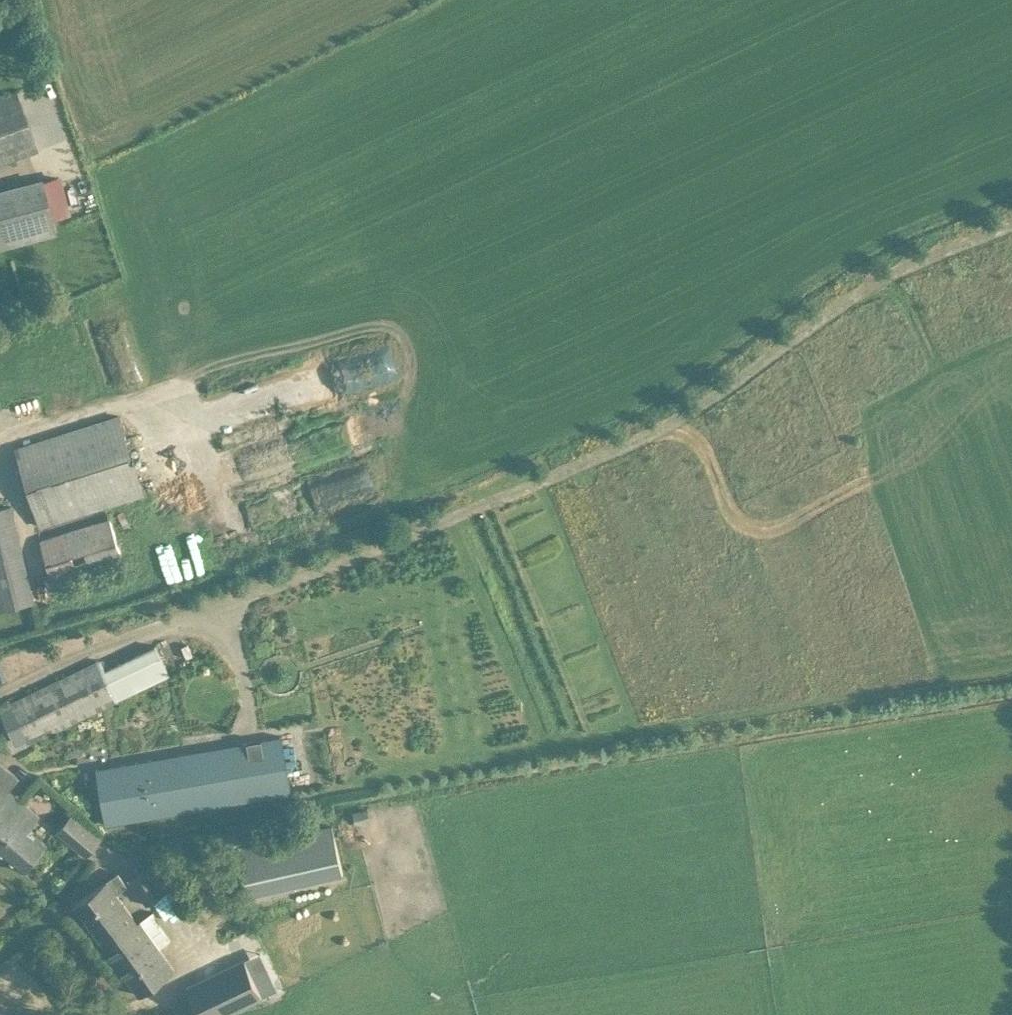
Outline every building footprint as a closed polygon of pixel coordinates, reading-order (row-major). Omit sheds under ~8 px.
[(0,97),(0,164),(38,151),(16,91),(0,97)] [(55,234),(51,216),(66,212),(57,175),(0,190),(0,248),(55,234)] [(40,522),(143,489),(119,412),(16,445),(40,522)] [(32,600),(11,503),(0,505),(0,607),(32,600)] [(54,584),(124,561),(109,515),(39,538),(54,584)] [(100,659),(10,702),(27,738),(29,742),(119,700),(104,668),(100,659)] [(114,777),(98,780),(106,824),(291,791),(282,736),(112,765),(114,777)] [(25,870),(47,843),(29,828),(40,816),(0,783),(0,849),(25,870)] [(102,838),(72,813),(57,831),(87,856),(102,838)] [(332,823),(238,844),(248,894),(342,873),(332,823)] [(147,904),(179,882),(164,859),(149,870),(147,866),(129,878),(147,904)] [(118,872),(91,891),(75,903),(106,946),(140,921),(139,921),(137,923),(116,893),(128,885),(118,872)] [(194,903),(208,917),(219,906),(204,892),(194,903)] [(140,921),(106,946),(140,994),(174,970),(158,947),(169,940),(150,914),(140,921)] [(246,914),(238,918),(244,930),(252,926),(246,914)] [(245,959),(187,987),(193,1000),(175,1009),(177,1014),(226,1014),(264,996),(245,959)]
